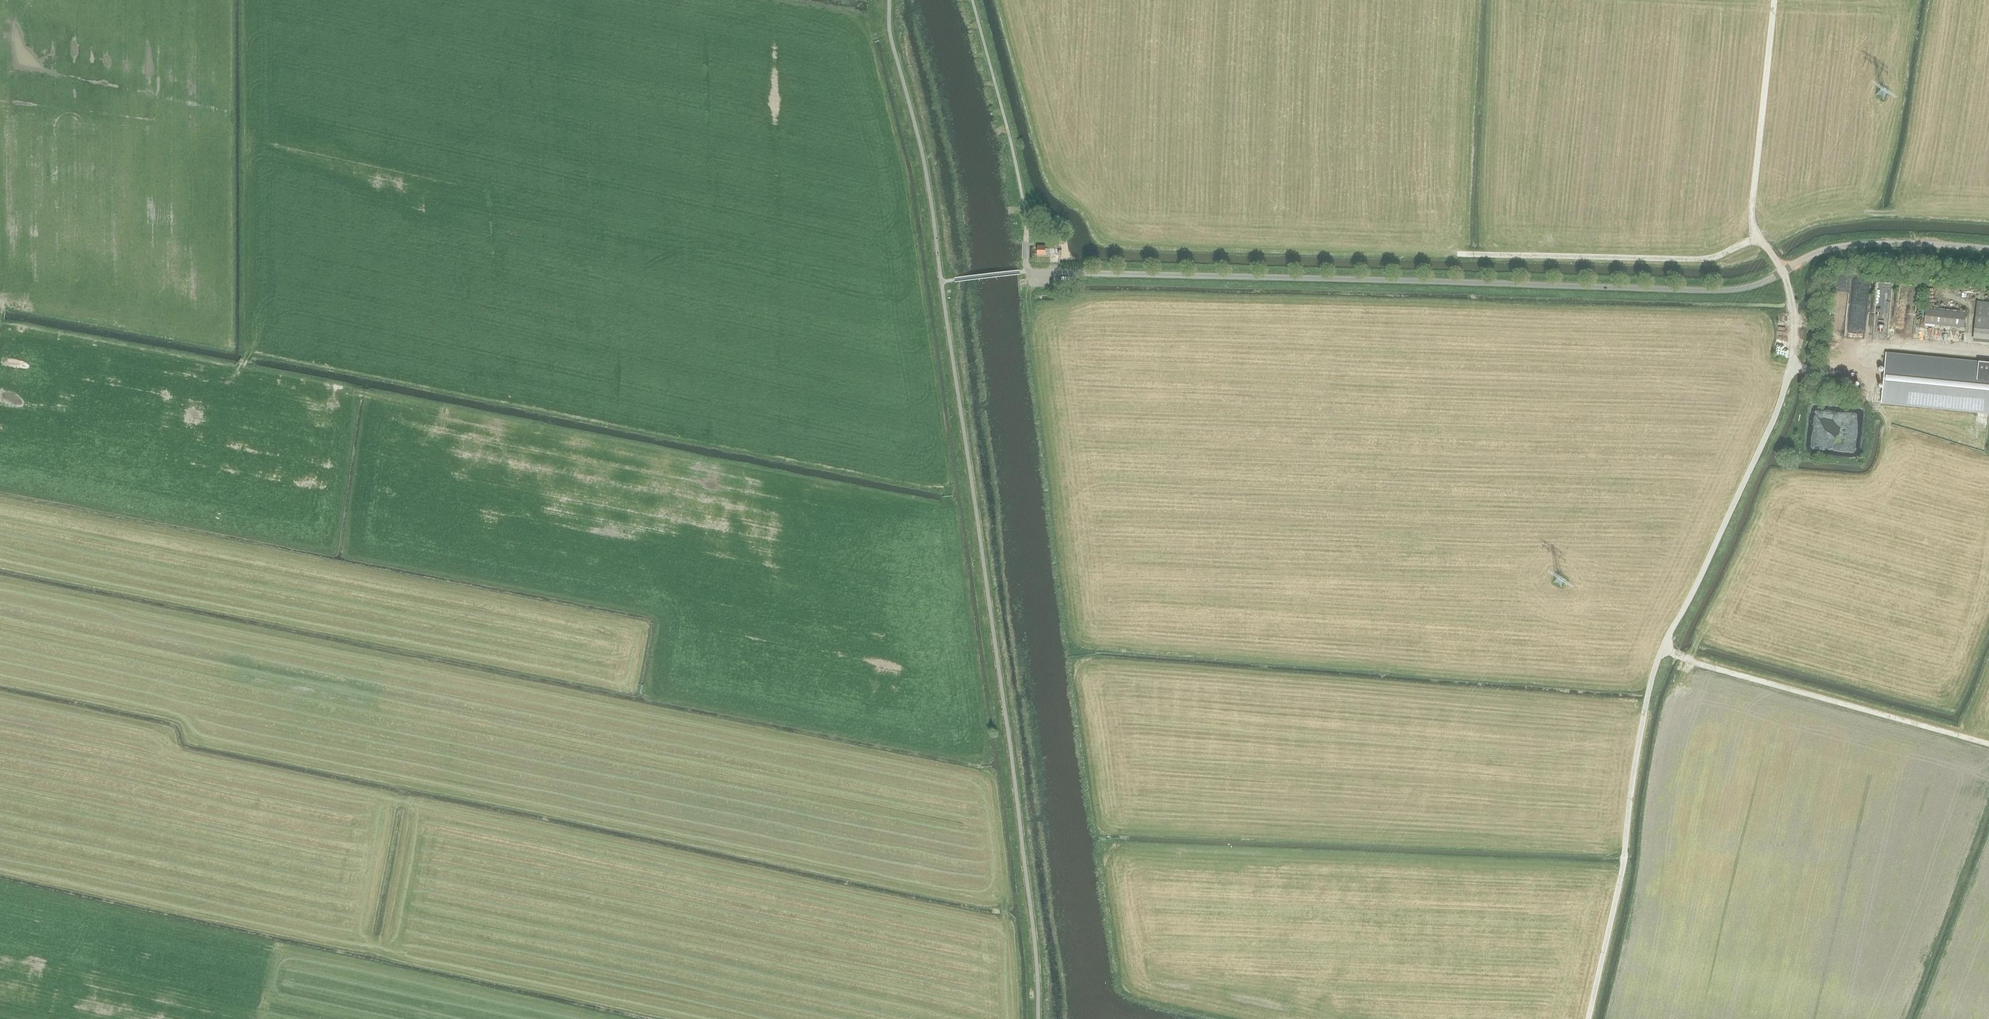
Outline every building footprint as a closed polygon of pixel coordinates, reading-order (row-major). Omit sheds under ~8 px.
[(1045,254),(1046,246),(1038,246),(1037,254),(1045,254)] [(1889,328),(1892,287),(1874,286),(1872,327),(1889,328)] [(1977,301),(1974,333),(1988,335),(1988,302),(1977,301)] [(1964,328),(1966,313),(1926,309),(1924,324),(1964,328)] [(1886,353),(1881,403),(1988,414),(1988,363),(1886,353)]
